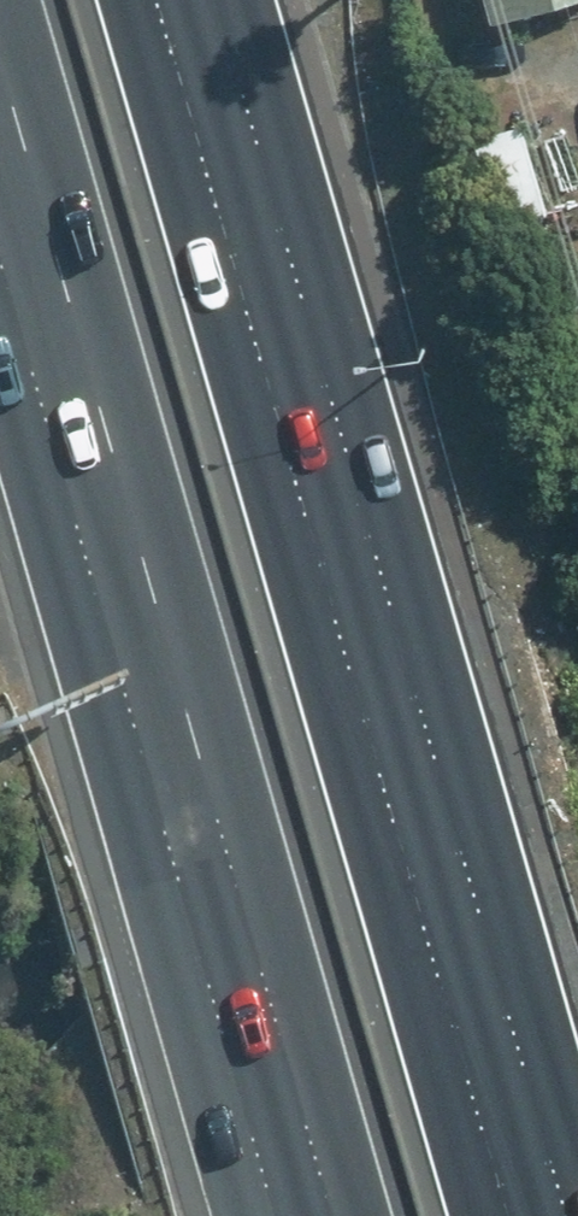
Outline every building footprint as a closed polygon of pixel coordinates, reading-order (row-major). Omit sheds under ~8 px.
[(482,34),(577,6),(577,0),(472,0),(482,34)] [(540,220),(515,116),(456,130),(481,234),(540,220)]
